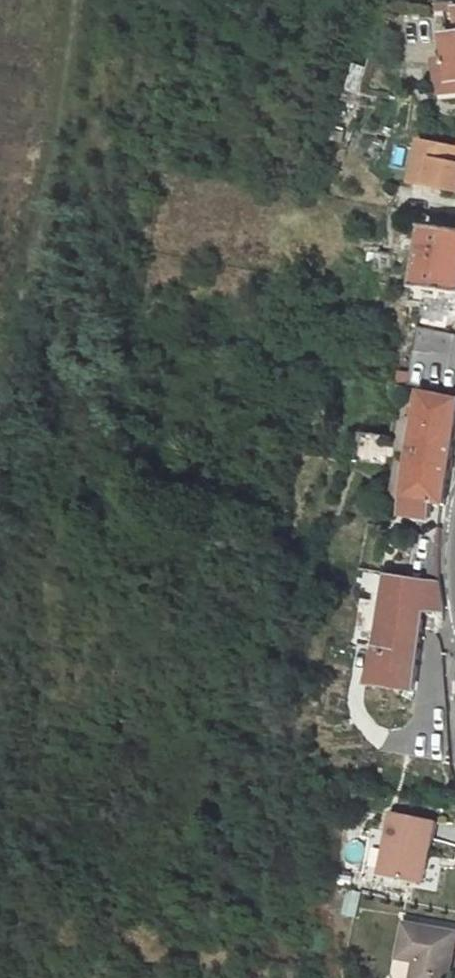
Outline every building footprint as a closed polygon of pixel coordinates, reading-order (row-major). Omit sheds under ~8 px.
[(448,82),(454,81),(454,36),(448,36),(451,60),(446,61),(448,82)] [(454,190),(454,146),(426,140),(416,182),(454,190)] [(454,292),(454,229),(434,227),(429,289),(454,292)] [(425,327),(413,384),(454,393),(454,334),(425,327)] [(454,452),(454,398),(429,394),(425,419),(409,417),(407,432),(413,434),(412,447),(419,448),(417,464),(413,494),(410,515),(431,518),(433,503),(447,505),(454,452)] [(417,464),(405,462),(401,492),(413,494),(417,464)] [(369,699),(413,706),(427,611),(448,612),(443,580),(395,574),(369,699)] [(399,812),(387,873),(427,881),(440,820),(399,812)] [(454,953),(454,932),(408,923),(402,957),(419,960),(416,977),(451,977),(454,953)]
